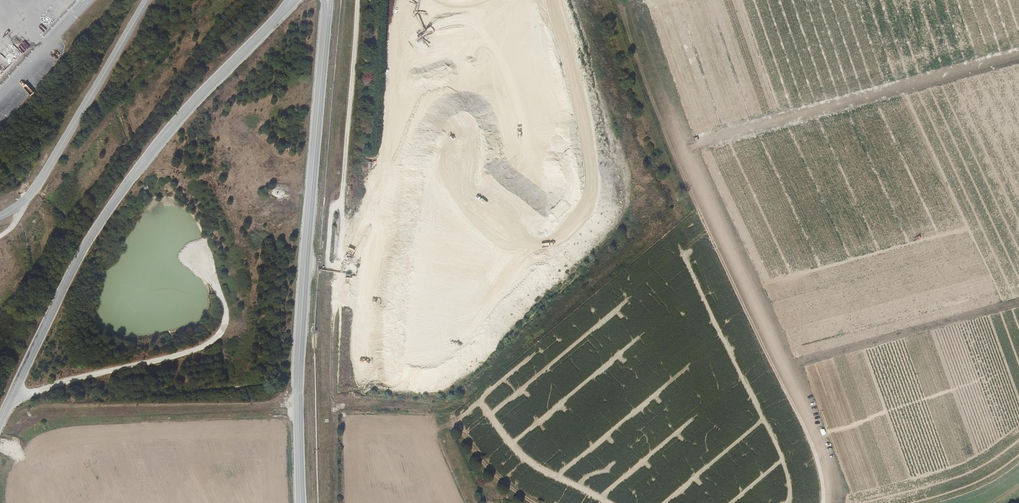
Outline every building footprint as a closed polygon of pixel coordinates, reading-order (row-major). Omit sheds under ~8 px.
[(15,9),(17,4),(15,3),(16,0),(11,0),(9,6),(15,9)]
